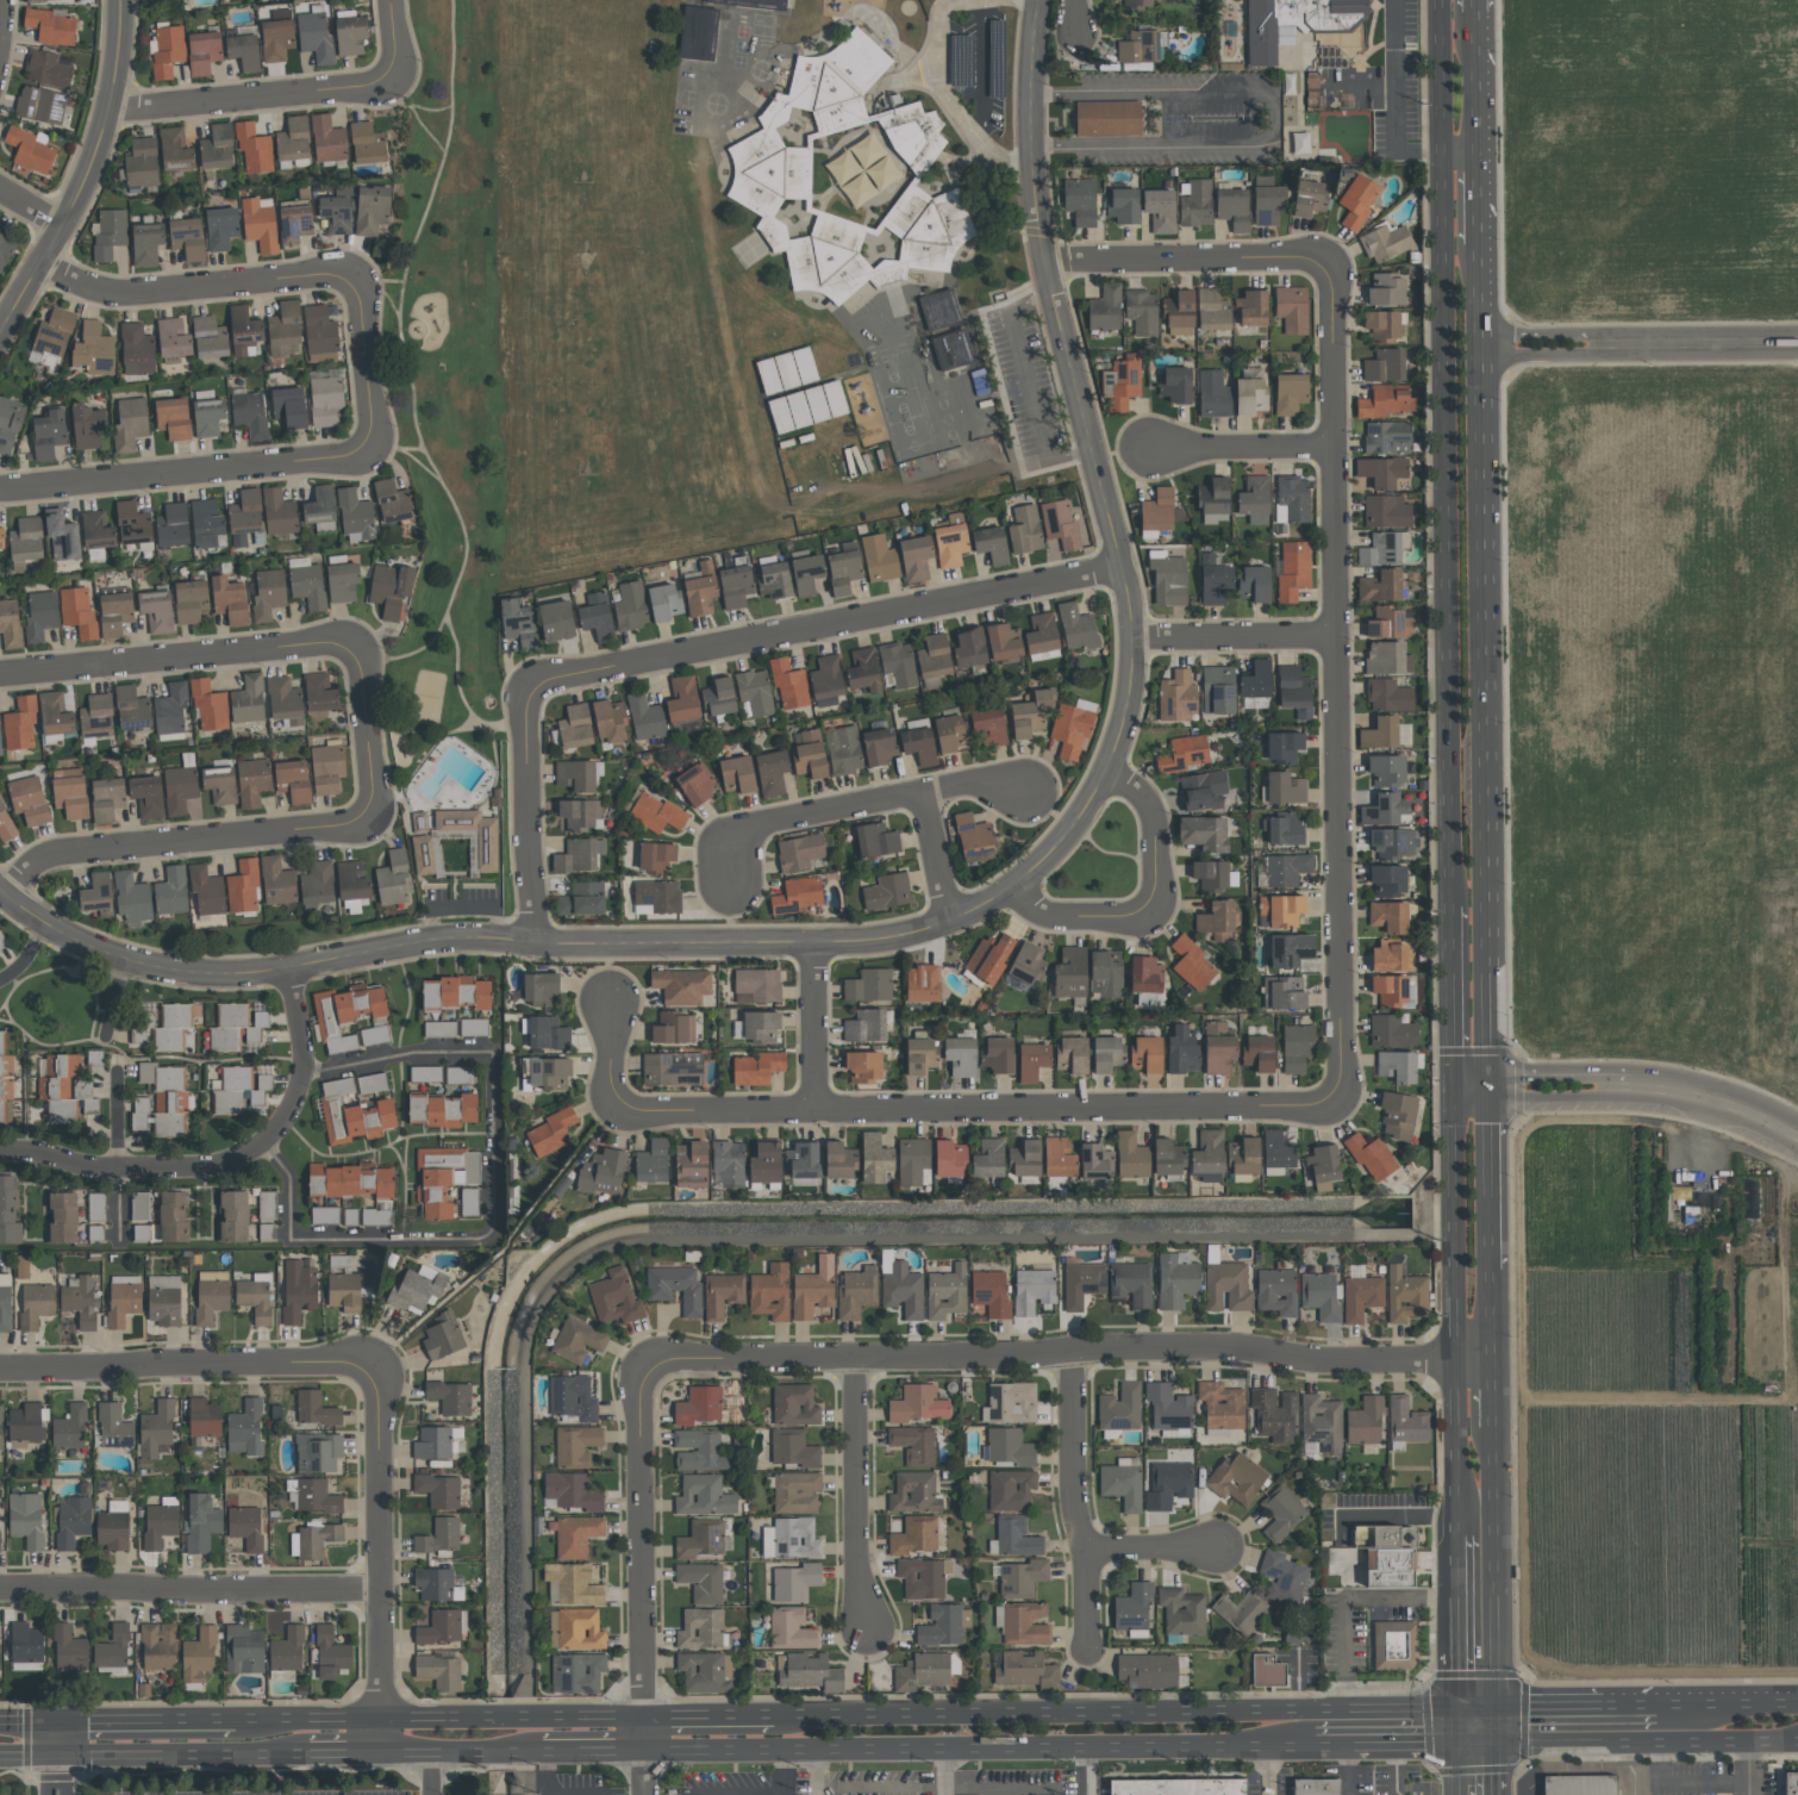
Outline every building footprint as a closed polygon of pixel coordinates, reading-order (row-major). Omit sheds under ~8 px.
[(710,2),(710,0),(789,0),(788,11),(710,2)] [(1125,8),(1126,0),(1155,0),(1155,6),(1147,6),(1147,11),(1125,8)] [(1243,66),(1242,0),(1363,0),(1363,15),(1361,15),(1346,32),(1307,32),(1303,29),(1299,33),(1290,24),(1271,24),(1272,64),(1243,66)] [(681,58),(687,5),(722,8),(716,62),(681,58)] [(77,45),(40,42),(43,29),(27,26),(29,7),(56,11),(56,8),(68,10),(68,15),(80,17),(77,45)] [(266,21),(281,20),(280,10),(294,8),(294,19),(296,19),(299,48),(288,48),(289,61),(267,63),(266,44),(267,43),(266,21)] [(304,51),(300,13),(329,11),(331,35),(336,35),(336,45),(337,45),(339,63),(319,66),(318,50),(304,51)] [(367,54),(342,56),(339,19),(372,17),(373,36),(366,37),(367,54)] [(188,61),(173,63),(175,79),(156,81),(154,63),(156,63),(155,54),(149,54),(148,40),(155,40),(154,37),(156,36),(156,33),(152,33),(152,30),(157,30),(157,29),(158,27),(157,23),(169,21),(170,26),(185,25),(188,61)] [(950,273),(910,268),(909,280),(879,288),(870,280),(839,307),(836,303),(831,298),(826,294),(820,292),(814,291),(807,289),(801,289),(795,292),(787,250),(775,253),(754,228),(761,216),(728,195),(731,191),(733,185),(735,179),(736,172),(736,166),(735,160),(732,154),(729,148),(766,127),(758,117),(778,93),(789,95),(799,55),(805,56),(812,57),(818,56),(824,55),(830,52),(836,49),(841,45),(859,25),(897,61),(863,95),(869,117),(922,101),(925,113),(936,110),(937,114),(939,118),(942,120),(945,123),(939,133),(950,141),(917,185),(935,198),(959,187),(979,235),(973,237),(968,241),(963,244),(959,249),(955,254),(953,260),(951,266),(950,273)] [(1113,40),(1125,40),(1125,30),(1153,30),(1154,61),(1148,61),(1149,69),(1118,70),(1117,62),(1113,62),(1113,40)] [(194,77),(193,54),(194,54),(192,33),(224,31),(226,60),(213,61),(214,75),(194,77)] [(229,37),(260,33),(264,70),(245,71),(244,56),(231,57),(229,37)] [(62,54),(61,62),(77,66),(71,89),(30,80),(32,70),(27,69),(32,46),(38,48),(38,49),(62,54)] [(1284,95),(1294,94),(1293,73),(1283,73),(1284,95)] [(71,94),(64,125),(18,114),(21,95),(24,95),(26,87),(27,88),(27,85),(71,94)] [(1136,100),(1136,135),(1072,136),(1070,101),(1136,100)] [(351,158),(319,162),(317,132),(316,132),(314,114),(333,112),(335,129),(348,127),(351,158)] [(298,164),(298,160),(294,160),(294,168),(283,168),(282,161),(281,161),(279,131),(292,130),(291,116),(311,114),(312,137),(311,137),(313,157),(312,158),(312,163),(310,166),(301,166),(298,164)] [(236,121),(256,120),(257,136),(273,135),(275,170),(248,173),(245,150),(241,150),(239,138),(238,139),(236,121)] [(354,121),(375,120),(376,132),(387,131),(391,160),(358,163),(357,143),(355,143),(354,121)] [(214,124),(233,121),(236,147),(235,147),(237,166),(205,168),(202,139),(216,138),(214,124)] [(6,141),(14,124),(39,136),(42,131),(52,136),(49,144),(61,149),(49,175),(15,161),(21,148),(6,141)] [(162,127),(186,125),(188,148),(198,147),(199,168),(168,170),(164,139),(163,139),(162,127)] [(1309,132),(1293,133),(1293,153),(1309,153),(1309,132)] [(135,138),(158,136),(161,155),(160,155),(162,185),(143,186),(143,191),(132,192),(132,186),(131,186),(127,156),(136,155),(135,138)] [(1332,204),(1353,174),(1376,189),(1363,210),(1367,212),(1351,235),(1336,224),(1344,211),(1332,204)] [(1091,179),(1092,226),(1070,228),(1070,211),(1060,211),(1060,179),(1091,179)] [(1206,179),(1206,224),(1193,224),(1193,225),(1174,225),(1174,219),(1175,219),(1175,195),(1182,195),(1182,179),(1206,179)] [(1304,211),(1304,218),(1287,216),(1292,180),(1318,183),(1318,192),(1322,192),(1318,212),(1304,211)] [(393,186),(391,224),(380,224),(379,237),(356,236),(357,216),(358,216),(361,186),(375,187),(375,185),(393,186)] [(1281,186),(1281,208),(1273,208),(1273,225),(1249,225),(1249,186),(1281,186)] [(285,245),(283,230),(286,230),(283,208),(283,201),(302,200),(301,188),(313,187),(313,199),(313,205),(314,205),(317,233),(302,235),(304,243),(301,243),(302,249),(287,250),(287,244),(285,245)] [(1131,188),(1132,224),(1110,224),(1110,217),(1100,217),(1100,197),(1105,197),(1105,188),(1131,188)] [(1243,188),(1243,210),(1244,210),(1244,232),(1228,232),(1228,219),(1212,219),(1212,188),(1243,188)] [(1170,233),(1147,233),(1147,212),(1140,212),(1140,191),(1170,191),(1170,233)] [(281,253),(262,255),(260,239),(248,241),(243,198),(260,197),(261,206),(275,205),(279,235),(280,235),(281,253)] [(354,197),(355,233),(331,233),(331,217),(323,217),(323,197),(354,197)] [(210,210),(241,207),(243,236),(232,236),(233,250),(213,253),(211,237),(212,237),(210,210)] [(95,262),(95,244),(98,244),(98,233),(101,233),(101,210),(129,210),(130,245),(114,245),(114,262),(95,262)] [(171,220),(204,217),(205,237),(207,237),(210,260),(189,262),(188,248),(175,249),(171,220)] [(1372,264),(1368,256),(1363,257),(1354,237),(1360,233),(1360,235),(1361,235),(1360,232),(1365,230),(1366,232),(1366,231),(1366,230),(1369,228),(1369,226),(1382,220),(1386,228),(1391,225),(1392,228),(1400,224),(1411,245),(1396,254),(1394,253),(1372,264)] [(137,266),(136,256),(137,255),(136,224),(167,223),(168,243),(160,243),(161,264),(137,266)] [(23,241),(0,279),(0,227),(23,241)] [(1362,305),(1361,288),(1366,288),(1366,274),(1385,273),(1385,278),(1398,278),(1398,305),(1362,305)] [(1084,330),(1084,299),(1098,299),(1098,282),(1116,282),(1116,303),(1115,303),(1116,330),(1084,330)] [(1278,318),(1271,318),(1269,288),(1300,287),(1301,335),(1278,335),(1278,318)] [(919,298),(954,288),(963,322),(930,331),(919,298)] [(1192,288),(1213,288),(1215,300),(1225,300),(1225,330),(1194,331),(1193,311),(1192,288)] [(1120,319),(1120,289),(1143,289),(1143,294),(1151,294),(1153,336),(1129,336),(1129,319),(1120,319)] [(1163,335),(1162,318),(1156,318),(1156,298),(1172,298),(1170,289),(1188,289),(1188,326),(1186,326),(1186,335),(1163,335)] [(1229,318),(1229,298),(1238,298),(1238,291),(1261,291),(1262,325),(1235,326),(1235,318),(1229,318)] [(305,343),(292,344),(293,356),(274,357),(273,344),(274,344),(270,317),(285,316),(282,301),(302,299),(305,323),(304,323),(305,343)] [(238,357),(232,306),(250,304),(252,320),(267,319),(268,339),(258,341),(260,354),(250,355),(251,356),(238,357)] [(339,319),(343,351),(341,351),(341,359),(313,362),(312,354),(307,306),(330,304),(332,320),(339,319)] [(81,314),(75,334),(74,334),(61,369),(60,369),(58,374),(51,372),(52,367),(31,360),(44,319),(51,322),(57,306),(81,314)] [(1387,343),(1367,343),(1367,328),(1359,328),(1359,311),(1396,311),(1396,312),(1401,312),(1401,338),(1387,338),(1387,343)] [(233,355),(201,359),(199,337),(198,337),(195,317),(218,314),(219,326),(230,325),(233,355)] [(168,364),(167,357),(164,357),(161,319),(186,317),(187,335),(194,334),(196,354),(183,355),(185,362),(168,364)] [(102,336),(119,336),(118,375),(90,374),(90,368),(75,367),(75,349),(77,349),(77,342),(86,342),(87,319),(104,319),(102,336)] [(124,323),(146,323),(146,335),(157,335),(158,374),(141,374),(141,364),(126,364),(126,342),(124,342),(124,323)] [(943,372),(934,337),(967,328),(976,362),(943,372)] [(1399,349),(1400,380),(1380,381),(1359,382),(1359,360),(1371,360),(1371,349),(1399,349)] [(1136,397),(1124,397),(1124,412),(1105,412),(1105,397),(1098,397),(1098,372),(1109,372),(1109,360),(1120,360),(1120,353),(1136,353),(1136,397)] [(1153,395),(1153,375),(1159,375),(1159,367),(1185,367),(1185,403),(1163,403),(1163,395),(1153,395)] [(312,370),(325,369),(326,378),(331,376),(331,369),(344,368),(348,407),(339,409),(342,425),(316,428),(314,406),(316,406),(312,370)] [(1237,368),(1257,368),(1257,379),(1259,379),(1259,386),(1262,386),(1263,411),(1248,411),(1248,416),(1231,416),(1231,379),(1237,379),(1237,368)] [(1217,369),(1218,387),(1225,387),(1226,417),(1194,417),(1193,370),(1217,369)] [(1292,416),(1271,417),(1271,398),(1272,398),(1272,375),(1303,374),(1304,403),(1292,403),(1292,416)] [(1351,418),(1351,399),(1368,398),(1367,385),(1404,385),(1404,389),(1404,398),(1411,398),(1411,413),(1380,413),(1380,418),(1351,418)] [(291,429),(289,418),(277,418),(275,389),(306,386),(308,407),(310,407),(311,426),(291,429)] [(223,435),(199,437),(199,429),(199,428),(196,401),(199,400),(199,392),(217,389),(218,399),(227,398),(230,418),(221,419),(223,435)] [(266,391),(268,417),(270,417),(271,438),(254,441),(252,424),(237,425),(235,394),(266,391)] [(13,456),(0,452),(0,440),(1,436),(0,436),(0,395),(31,405),(23,431),(19,430),(17,436),(19,436),(13,456)] [(137,436),(139,453),(119,454),(117,435),(119,435),(119,424),(123,424),(120,399),(149,397),(154,435),(137,436)] [(171,441),(171,430),(161,430),(158,400),(189,397),(192,418),(193,418),(195,438),(171,441)] [(80,449),(75,403),(87,401),(88,407),(95,406),(95,411),(106,410),(108,430),(102,430),(105,447),(80,449)] [(38,461),(37,438),(38,438),(36,418),(52,416),(51,410),(67,407),(70,444),(57,445),(58,460),(38,461)] [(1406,422),(1407,444),(1405,444),(1405,454),(1361,455),(1360,436),(1362,436),(1362,423),(1406,422)] [(1403,479),(1390,479),(1390,491),(1368,491),(1368,476),(1351,476),(1351,459),(1403,459),(1403,479)] [(1273,475),(1273,513),(1271,513),(1271,525),(1251,525),(1251,513),(1241,513),(1241,492),(1249,492),(1249,475),(1273,475)] [(1278,522),(1276,503),(1279,503),(1279,475),(1301,475),(1301,480),(1311,479),(1311,521),(1278,522)] [(419,517),(388,524),(383,504),(382,504),(376,481),(397,476),(400,491),(413,488),(419,517)] [(1205,513),(1205,506),(1200,506),(1200,485),(1215,485),(1215,476),(1232,476),(1232,513),(1205,513)] [(318,485),(336,484),(339,531),(319,532),(319,523),(308,524),(306,503),(319,501),(318,485)] [(302,531),(270,535),(268,506),(267,506),(266,487),(285,486),(286,501),(299,500),(302,531)] [(375,500),(379,538),(364,540),(364,541),(352,542),(351,535),(347,535),(344,507),(342,507),(341,488),(360,486),(361,501),(375,500)] [(1143,538),(1143,500),(1157,500),(1157,486),(1175,486),(1175,509),(1174,509),(1174,529),(1159,529),(1159,538),(1143,538)] [(231,504),(244,503),(243,488),(263,487),(266,511),(264,511),(266,531),(249,532),(250,547),(237,548),(236,534),(235,534),(231,504)] [(1360,526),(1361,496),(1390,496),(1398,497),(1398,504),(1407,504),(1407,526),(1360,526)] [(231,546),(221,547),(199,549),(194,500),(219,498),(221,516),(227,515),(229,534),(230,534),(231,546)] [(1084,548),(1065,551),(1062,536),(1048,538),(1041,504),(1068,498),(1073,522),(1078,521),(1084,548)] [(125,544),(123,524),(121,524),(119,501),(138,499),(141,513),(154,512),(157,541),(156,542),(157,549),(143,551),(142,543),(125,544)] [(160,516),(169,515),(168,504),(189,501),(193,543),(162,547),(160,516)] [(1013,506),(1037,503),(1045,548),(1017,553),(1012,525),(1017,524),(1013,506)] [(85,512),(108,510),(110,526),(119,525),(120,547),(88,549),(86,521),(85,522),(85,512)] [(962,553),(964,565),(943,569),(939,550),(941,550),(936,528),(951,525),(950,513),(963,511),(966,522),(967,522),(973,550),(962,553)] [(68,524),(81,523),(85,557),(57,560),(55,537),(51,537),(49,517),(52,516),(52,513),(63,513),(63,515),(67,515),(68,524)] [(21,530),(20,518),(44,516),(45,537),(46,557),(14,561),(12,530),(21,530)] [(989,550),(976,553),(973,531),(1004,525),(1011,563),(993,567),(989,550)] [(8,548),(0,548),(0,528),(7,528),(8,548)] [(862,536),(885,531),(888,549),(897,547),(903,575),(870,582),(862,536)] [(1354,548),(1368,548),(1368,532),(1397,532),(1406,532),(1406,549),(1397,549),(1398,563),(1374,565),(1374,566),(1355,566),(1354,548)] [(930,579),(907,582),(900,541),(931,535),(935,556),(926,557),(930,579)] [(835,597),(831,575),(832,575),(829,555),(844,551),(843,542),(857,540),(864,578),(850,580),(853,594),(835,597)] [(1284,542),(1311,542),(1312,587),(1299,587),(1299,603),(1280,604),(1280,575),(1285,575),(1284,542)] [(819,593),(801,597),(794,559),(825,553),(829,574),(816,576),(819,593)] [(1229,587),(1229,605),(1204,605),(1204,553),(1218,553),(1218,566),(1237,566),(1237,587),(1229,587)] [(360,600),(333,603),(330,566),(332,566),(331,556),(349,554),(350,563),(362,562),(364,584),(358,584),(360,600)] [(1188,556),(1188,604),(1173,604),(1156,604),(1156,568),(1150,568),(1150,556),(1188,556)] [(689,617),(682,580),(701,576),(698,561),(710,559),(718,596),(710,598),(713,612),(689,617)] [(795,594),(774,599),(772,592),(762,593),(758,574),(763,573),(762,566),(789,560),(795,594)] [(287,567),(319,563),(323,591),(324,591),(326,610),(307,612),(306,597),(291,598),(287,567)] [(414,568),(410,598),(402,597),(398,622),(381,619),(385,604),(368,602),(374,563),(399,568),(399,566),(414,568)] [(747,593),(749,606),(728,610),(725,591),(722,569),(753,565),(757,592),(747,593)] [(1274,603),(1257,603),(1257,598),(1242,598),(1242,574),(1247,574),(1247,566),(1274,566),(1274,603)] [(287,605),(270,607),(271,622),(252,623),(251,605),(254,605),(252,596),(258,596),(256,572),(283,568),(287,605)] [(1396,602),(1351,602),(1351,578),(1373,578),(1373,569),(1396,569),(1396,602)] [(227,627),(226,613),(214,615),(210,575),(226,574),(227,582),(243,581),(245,602),(246,602),(249,624),(227,627)] [(208,610),(199,610),(200,623),(176,625),(174,603),(176,603),(174,582),(206,580),(208,610)] [(618,632),(612,603),(620,602),(618,584),(641,580),(648,622),(639,623),(641,628),(618,632)] [(654,623),(647,588),(673,582),(674,590),(679,590),(683,612),(669,616),(670,621),(654,623)] [(76,624),(62,625),(58,590),(87,586),(89,610),(93,610),(94,621),(96,621),(98,638),(79,641),(76,624)] [(174,631),(150,635),(148,612),(138,613),(137,592),(169,588),(174,631)] [(25,644),(24,625),(26,625),(26,617),(30,617),(27,593),(56,590),(60,628),(43,629),(44,643),(25,644)] [(576,609),(588,606),(586,593),(605,590),(614,640),(597,643),(594,628),(580,630),(576,609)] [(133,621),(120,622),(123,637),(101,640),(99,615),(101,615),(99,596),(131,592),(133,621)] [(504,640),(499,610),(500,610),(499,599),(517,597),(518,606),(531,605),(535,625),(536,625),(539,649),(520,652),(518,637),(504,640)] [(1,631),(0,631),(0,600),(17,598),(19,627),(21,625),(24,648),(4,649),(1,631)] [(537,605),(568,599),(575,635),(572,635),(570,637),(563,638),(561,637),(555,640),(552,642),(544,643),(537,605)] [(1091,612),(1094,632),(1097,632),(1099,646),(1081,649),(1080,646),(1066,649),(1060,623),(1059,623),(1055,603),(1074,599),(1078,615),(1091,612)] [(1366,637),(1413,637),(1413,610),(1388,610),(1388,606),(1375,606),(1375,620),(1366,620),(1366,637)] [(1028,654),(1023,632),(1031,631),(1028,616),(1051,611),(1059,648),(1028,654)] [(1007,629),(1018,627),(1023,655),(991,661),(985,627),(1006,622),(1007,629)] [(955,634),(968,631),(967,629),(980,627),(987,662),(955,668),(951,648),(957,647),(955,634)] [(916,650),(925,648),(923,635),(944,631),(949,653),(948,653),(951,673),(920,679),(916,657),(917,657),(916,650)] [(876,646),(899,641),(900,644),(907,643),(909,652),(910,652),(917,685),(894,690),(891,673),(881,674),(876,646)] [(1404,641),(1365,642),(1366,675),(1413,674),(1413,654),(1404,655),(1404,641)] [(848,690),(844,668),(853,666),(849,650),(873,646),(881,691),(868,693),(867,686),(848,690)] [(837,653),(844,694),(813,700),(809,672),(817,671),(816,657),(837,653)] [(803,669),(809,705),(781,710),(776,687),(773,688),(767,660),(786,656),(788,672),(803,669)] [(1269,659),(1252,660),(1253,675),(1239,676),(1240,697),(1271,696),(1269,659)] [(1234,666),(1201,667),(1203,713),(1235,713),(1234,666)] [(1311,719),(1310,678),(1299,678),(1299,667),(1277,668),(1279,708),(1295,707),(1296,720),(1311,719)] [(1160,719),(1159,679),(1173,679),(1172,668),(1190,668),(1190,684),(1197,684),(1197,713),(1190,713),(1190,719),(1160,719)] [(733,674),(751,671),(753,673),(764,671),(773,713),(750,718),(747,702),(739,703),(733,674)] [(264,719),(232,723),(229,691),(244,690),(243,673),(261,672),(263,691),(262,691),(264,719)] [(327,672),(330,688),(337,688),(339,708),(306,711),(302,674),(327,672)] [(668,678),(692,674),(700,717),(669,723),(664,700),(673,699),(668,678)] [(304,724),(288,725),(288,717),(271,719),(269,699),(267,699),(266,678),(288,675),(289,687),(300,687),(304,724)] [(710,716),(707,709),(704,710),(699,688),(713,686),(711,679),(729,675),(736,710),(710,716)] [(225,692),(229,728),(200,730),(198,709),(194,709),(192,696),(191,697),(189,679),(207,678),(210,693),(225,692)] [(1367,679),(1367,711),(1413,711),(1413,687),(1395,687),(1395,678),(1367,679)] [(183,731),(156,735),(152,698),(169,697),(167,681),(186,680),(187,697),(186,697),(187,709),(182,709),(183,731)] [(151,727),(120,729),(118,709),(116,709),(113,685),(135,684),(136,698),(149,697),(151,727)] [(1009,703),(1034,702),(1032,690),(1053,688),(1054,698),(1050,698),(1051,711),(1043,711),(1044,729),(1030,730),(1031,738),(1012,740),(1009,703)] [(64,712),(73,711),(74,733),(43,735),(39,704),(38,705),(38,692),(62,691),(64,712)] [(77,708),(87,706),(86,694),(111,692),(112,713),(111,715),(112,734),(80,737),(77,708)] [(666,735),(635,741),(625,696),(643,692),(645,706),(660,704),(666,735)] [(35,693),(37,711),(35,712),(36,723),(31,723),(33,747),(6,749),(2,713),(17,712),(15,696),(35,693)] [(598,743),(591,702),(607,699),(607,703),(623,700),(628,725),(623,727),(625,740),(605,744),(605,742),(598,743)] [(567,718),(564,705),(585,702),(593,743),(562,749),(556,721),(567,718)] [(1059,755),(1062,741),(1048,737),(1057,702),(1095,711),(1088,738),(1082,737),(1076,761),(1059,755)] [(984,747),(980,731),(973,733),(969,711),(1000,705),(1006,743),(984,747)] [(932,718),(959,713),(960,721),(966,719),(970,743),(955,746),(956,750),(939,754),(932,718)] [(1358,729),(1358,747),(1397,747),(1397,715),(1374,715),(1375,729),(1358,729)] [(855,772),(831,777),(823,730),(855,724),(862,767),(854,768),(855,772)] [(861,733),(893,725),(898,754),(889,756),(891,759),(886,759),(887,764),(868,767),(861,733)] [(904,754),(899,733),(929,727),(937,764),(919,767),(916,752),(904,754)] [(828,777),(811,779),(810,772),(795,774),(792,754),(795,753),(794,746),(801,743),(799,731),(818,728),(828,777)] [(1266,733),(1267,764),(1296,763),(1296,749),(1304,748),(1304,732),(1266,733)] [(1186,771),(1157,774),(1154,755),(1172,753),(1169,740),(1204,735),(1209,761),(1185,765),(1186,771)] [(337,777),(339,793),(314,796),(310,747),(342,743),(344,777),(337,777)] [(785,793),(762,797),(754,754),(785,749),(788,771),(781,773),(785,793)] [(756,791),(739,794),(738,789),(724,791),(718,760),(749,754),(756,791)] [(1405,786),(1404,755),(1367,756),(1368,773),(1372,773),(1372,786),(1405,786)] [(236,761),(268,758),(270,791),(258,792),(260,808),(241,809),(236,761)] [(289,805),(288,791),(276,792),(273,762),(305,759),(307,779),(308,779),(310,803),(289,805)] [(573,792),(573,786),(555,786),(555,761),(594,760),(594,792),(573,792)] [(674,778),(700,760),(716,783),(708,787),(711,790),(710,791),(712,794),(694,808),(674,778)] [(202,790),(200,768),(232,765),(236,803),(212,805),(211,789),(202,790)] [(186,815),(167,816),(164,768),(195,766),(196,797),(185,798),(186,815)] [(1226,793),(1219,793),(1222,808),(1209,810),(1209,809),(1182,812),(1179,790),(1181,790),(1179,777),(1223,769),(1226,793)] [(1306,803),(1305,778),(1289,778),(1289,771),(1267,771),(1267,803),(1306,803)] [(23,812),(14,815),(6,783),(37,774),(44,804),(45,803),(50,822),(26,828),(23,812)] [(51,778),(83,775),(85,796),(87,796),(88,817),(65,819),(64,808),(54,809),(51,778)] [(137,798),(129,799),(127,778),(160,775),(163,817),(139,819),(137,798)] [(125,806),(113,808),(114,822),(93,824),(92,800),(93,800),(90,780),(123,777),(125,806)] [(689,815),(679,831),(664,823),(658,834),(626,815),(642,791),(662,804),(664,799),(689,815)] [(1359,806),(1360,825),(1398,824),(1398,814),(1408,814),(1408,800),(1399,800),(1399,792),(1375,792),(1376,806),(1359,806)] [(557,800),(601,799),(601,818),(594,818),(594,827),(586,827),(586,831),(566,831),(566,817),(557,817),(557,800)] [(2,842),(0,837),(0,810),(4,808),(18,834),(2,842)] [(439,839),(444,877),(435,878),(433,873),(416,875),(411,836),(429,834),(429,829),(433,829),(433,810),(480,810),(480,817),(495,817),(497,872),(477,873),(479,877),(469,877),(468,837),(439,839)] [(987,822),(993,852),(962,858),(953,815),(970,811),(973,824),(987,822)] [(1267,816),(1268,845),(1303,844),(1303,815),(1267,816)] [(1228,852),(1200,852),(1200,843),(1179,843),(1179,836),(1178,836),(1178,823),(1179,823),(1179,817),(1225,816),(1225,836),(1228,836),(1228,852)] [(855,825),(884,821),(885,831),(897,830),(900,850),(860,858),(855,825)] [(1370,855),(1418,854),(1418,829),(1370,830),(1370,855)] [(824,855),(809,859),(811,867),(787,872),(787,873),(781,874),(776,854),(779,854),(776,842),(820,833),(824,855)] [(551,872),(551,854),(566,854),(566,839),(605,839),(605,854),(595,854),(595,871),(574,871),(574,872),(551,872)] [(667,860),(667,875),(645,874),(645,870),(638,868),(639,842),(676,844),(675,861),(667,860)] [(380,905),(374,867),(389,865),(386,849),(404,846),(412,891),(405,892),(406,902),(380,905)] [(260,855),(279,854),(280,871),(293,870),(296,902),(264,904),(262,875),(261,875),(260,855)] [(1313,854),(1265,855),(1266,888),(1297,887),(1297,873),(1313,873),(1313,854)] [(237,859),(255,858),(258,885),(255,886),(257,910),(229,912),(225,875),(238,874),(237,859)] [(299,874),(308,873),(307,861),(331,859),(332,872),(330,873),(333,900),(301,903),(299,874)] [(372,897),(339,899),(336,861),(361,859),(362,871),(354,872),(355,878),(369,877),(372,897)] [(1191,861),(1191,879),(1200,879),(1200,892),(1228,892),(1228,861),(1191,861)] [(164,866),(183,864),(187,911),(156,914),(154,883),(166,881),(164,866)] [(225,912),(198,916),(195,891),(191,892),(188,865),(206,864),(207,877),(220,875),(225,912)] [(1406,895),(1405,865),(1371,866),(1372,896),(1406,895)] [(152,918),(124,922),(123,915),(118,915),(113,871),(131,868),(133,883),(149,881),(152,918)] [(90,890),(89,872),(108,871),(112,915),(99,916),(99,909),(80,911),(77,891),(90,890)] [(861,886),(878,884),(875,875),(906,871),(911,903),(866,910),(861,886)] [(823,904),(798,908),(799,911),(772,915),(769,896),(785,893),(783,879),(819,875),(823,904)] [(676,880),(676,889),(681,889),(681,912),(651,912),(651,905),(633,905),(633,880),(676,880)] [(604,881),(604,914),(557,915),(556,896),(572,896),(572,881),(604,881)] [(1305,895),(1259,896),(1259,915),(1269,915),(1269,927),(1298,927),(1298,912),(1305,912),(1305,895)] [(1233,900),(1209,900),(1209,913),(1194,914),(1194,932),(1234,931),(1233,900)] [(1407,902),(1368,902),(1369,926),(1384,926),(1384,934),(1407,934),(1407,902)] [(1198,992),(1172,967),(1181,958),(1169,946),(1181,931),(1203,952),(1199,955),(1217,972),(1198,992)] [(987,935),(997,941),(1001,933),(1015,940),(1000,962),(1004,965),(991,985),(962,967),(980,937),(984,940),(987,935)] [(1271,968),(1297,968),(1297,959),(1314,959),(1313,934),(1271,935),(1271,968)] [(1371,972),(1407,971),(1407,940),(1378,940),(1378,947),(1371,947),(1371,972)] [(1030,985),(1005,973),(1022,941),(1034,947),(1034,946),(1042,949),(1038,958),(1047,962),(1037,980),(1034,978),(1030,985)] [(1085,946),(1085,996),(1054,997),(1054,964),(1060,964),(1060,946),(1085,946)] [(1122,998),(1098,998),(1098,992),(1090,992),(1090,951),(1122,951),(1122,998)] [(1129,992),(1130,955),(1155,956),(1154,964),(1163,965),(1162,993),(1129,992)] [(906,1002),(938,1001),(938,964),(906,964),(906,1002)] [(778,968),(778,981),(780,981),(780,1002),(773,1002),(773,1001),(751,1001),(751,992),(733,992),(733,968),(778,968)] [(843,1001),(843,979),(859,979),(859,968),(891,968),(891,999),(843,1001)] [(663,1004),(663,987),(649,987),(649,970),(711,970),(711,995),(700,993),(700,1004),(663,1004)] [(523,1001),(523,973),(558,973),(558,996),(551,996),(551,1005),(531,1005),(531,1001),(523,1001)] [(1407,976),(1371,975),(1371,993),(1378,994),(1378,1008),(1399,1008),(1399,1002),(1409,1002),(1409,992),(1407,992),(1407,976)] [(1306,1009),(1306,976),(1285,976),(1285,980),(1263,980),(1263,1008),(1306,1009)] [(422,1011),(422,980),(439,980),(439,977),(456,977),(456,984),(474,984),(474,980),(488,980),(488,1009),(474,1009),(474,1005),(457,1004),(457,1008),(439,1008),(439,1011),(422,1011)] [(339,1036),(324,1040),(325,1042),(320,1042),(312,993),(332,990),(333,995),(368,987),(368,989),(382,986),(387,1015),(370,1017),(369,1011),(352,1014),(354,1020),(337,1022),(339,1036)] [(246,1004),(246,1028),(238,1028),(238,1049),(207,1051),(207,1027),(216,1027),(214,1004),(229,1004),(229,1003),(233,1003),(233,1004),(246,1004)] [(151,1052),(151,1028),(160,1028),(158,1004),(173,1004),(177,1004),(191,1004),(191,1028),(182,1028),(182,1052),(151,1052)] [(855,1009),(884,1009),(884,1040),(864,1041),(864,1042),(843,1042),(842,1020),(855,1020),(855,1009)] [(694,1041),(651,1042),(651,1026),(658,1024),(658,1010),(679,1010),(679,1015),(693,1015),(694,1041)] [(775,1043),(751,1043),(751,1039),(743,1039),(743,1012),(780,1011),(780,1028),(775,1028),(775,1043)] [(1417,1023),(1399,1023),(1400,1015),(1370,1014),(1369,1046),(1417,1047),(1417,1023)] [(570,1027),(570,1048),(527,1048),(527,1016),(557,1016),(557,1027),(570,1027)] [(1186,1023),(1186,1037),(1193,1036),(1193,1045),(1198,1045),(1199,1064),(1197,1064),(1197,1070),(1184,1070),(1184,1073),(1168,1073),(1168,1072),(1167,1072),(1166,1052),(1167,1052),(1167,1036),(1173,1036),(1173,1024),(1186,1023)] [(1237,1057),(1237,1035),(1226,1035),(1226,1023),(1204,1023),(1205,1074),(1229,1074),(1229,1057),(1237,1057)] [(1314,1025),(1283,1025),(1282,1074),(1305,1074),(1305,1057),(1314,1057),(1314,1025)] [(386,1026),(361,1028),(362,1044),(387,1042),(386,1026)] [(11,1123),(0,1123),(0,1030),(5,1030),(5,1053),(12,1053),(12,1099),(11,1099),(11,1123)] [(1110,1073),(1093,1073),(1093,1037),(1119,1036),(1119,1045),(1124,1045),(1124,1065),(1110,1065),(1110,1073)] [(1161,1073),(1144,1073),(1144,1068),(1129,1068),(1129,1045),(1134,1045),(1134,1037),(1161,1036),(1161,1073)] [(1273,1073),(1273,1036),(1245,1036),(1244,1065),(1255,1065),(1255,1072),(1273,1073)] [(943,1037),(975,1037),(975,1077),(950,1077),(950,1060),(943,1060),(943,1037)] [(1012,1037),(1012,1053),(1013,1053),(1013,1073),(991,1073),(991,1068),(988,1068),(988,1066),(979,1066),(980,1046),(985,1046),(985,1037),(1012,1037)] [(1059,1037),(1086,1037),(1087,1074),(1069,1074),(1069,1070),(1055,1070),(1055,1045),(1059,1045),(1059,1037)] [(923,1067),(923,1076),(906,1076),(905,1039),(932,1039),(932,1047),(937,1047),(937,1067),(923,1067)] [(1050,1066),(1036,1066),(1036,1084),(1018,1084),(1018,1045),(1049,1045),(1050,1066)] [(1415,1052),(1376,1051),(1376,1076),(1394,1076),(1394,1083),(1415,1084),(1415,1052)] [(769,1084),(732,1085),(732,1057),(755,1057),(755,1052),(783,1052),(783,1070),(768,1070),(769,1084)] [(844,1052),(881,1052),(881,1079),(873,1079),(873,1083),(849,1083),(849,1070),(844,1070),(844,1052)] [(642,1085),(642,1053),(670,1053),(670,1062),(701,1062),(703,1085),(642,1085)] [(80,1054),(80,1077),(69,1077),(69,1099),(77,1099),(77,1122),(45,1122),(45,1099),(37,1099),(37,1077),(44,1077),(44,1054),(80,1054)] [(570,1058),(570,1076),(566,1076),(566,1090),(542,1090),(542,1085),(529,1085),(529,1057),(537,1057),(537,1058),(570,1058)] [(150,1114),(155,1114),(155,1090),(152,1090),(152,1083),(138,1083),(138,1061),(156,1061),(156,1067),(166,1067),(166,1066),(170,1066),(170,1067),(185,1066),(185,1089),(187,1089),(187,1115),(183,1115),(183,1135),(150,1135),(150,1114)] [(244,1115),(211,1115),(211,1090),(219,1090),(219,1066),(232,1066),(237,1066),(251,1066),(251,1091),(243,1091),(244,1115)] [(441,1067),(411,1066),(410,1080),(440,1081),(441,1067)] [(447,1083),(457,1083),(456,1069),(446,1069),(447,1083)] [(273,1073),(258,1072),(258,1089),(272,1090),(273,1073)] [(357,1077),(359,1094),(387,1090),(384,1073),(357,1077)] [(1378,1124),(1384,1125),(1382,1138),(1410,1142),(1417,1096),(1383,1092),(1378,1124)] [(329,1146),(319,1097),(338,1093),(341,1109),(358,1105),(358,1110),(375,1107),(374,1101),(391,1098),(397,1128),(348,1138),(349,1141),(329,1146)] [(475,1122),(458,1122),(458,1128),(443,1128),(443,1127),(425,1127),(425,1124),(407,1124),(407,1093),(425,1093),(425,1097),(458,1097),(458,1093),(475,1093),(475,1122)] [(148,1098),(133,1098),(133,1130),(148,1130),(148,1098)] [(570,1141),(537,1158),(524,1132),(545,1121),(543,1117),(569,1104),(578,1121),(563,1128),(570,1141)] [(1221,1129),(1197,1129),(1198,1150),(1190,1150),(1191,1179),(1201,1179),(1201,1182),(1222,1182),(1221,1129)] [(1281,1129),(1264,1129),(1263,1175),(1282,1175),(1282,1167),(1294,1167),(1295,1145),(1281,1145),(1281,1129)] [(1134,1130),(1134,1146),(1148,1146),(1148,1177),(1117,1177),(1117,1149),(1116,1149),(1116,1130),(1134,1130)] [(1377,1137),(1366,1144),(1356,1131),(1342,1142),(1375,1184),(1399,1166),(1377,1137)] [(862,1183),(861,1132),(880,1132),(880,1148),(893,1147),(893,1170),(884,1170),(884,1183),(862,1183)] [(666,1182),(635,1182),(635,1151),(649,1151),(649,1136),(668,1136),(668,1157),(666,1157),(666,1182)] [(1258,1137),(1240,1137),(1240,1142),(1228,1142),(1228,1174),(1259,1173),(1258,1137)] [(1075,1176),(1044,1177),(1044,1138),(1068,1138),(1068,1147),(1062,1147),(1062,1154),(1075,1154),(1075,1176)] [(898,1186),(898,1139),(930,1139),(930,1168),(920,1168),(920,1186),(898,1186)] [(966,1143),(966,1167),(961,1167),(961,1177),(935,1177),(934,1139),(951,1139),(951,1143),(966,1143)] [(1003,1139),(1003,1176),(970,1177),(970,1154),(980,1154),(980,1139),(1003,1139)] [(1040,1176),(1012,1176),(1012,1168),(1007,1168),(1007,1147),(1022,1147),(1022,1139),(1040,1139),(1040,1176)] [(1185,1146),(1185,1166),(1180,1166),(1180,1174),(1154,1174),(1154,1139),(1170,1139),(1170,1146),(1185,1146)] [(706,1186),(675,1186),(675,1145),(689,1145),(689,1140),(706,1140),(706,1186)] [(743,1142),(743,1188),(720,1188),(720,1170),(712,1170),(712,1141),(730,1141),(730,1142),(743,1142)] [(780,1141),(780,1183),(749,1183),(749,1157),(755,1157),(755,1141),(780,1141)] [(817,1178),(789,1178),(789,1170),(783,1170),(783,1149),(793,1149),(793,1141),(817,1141),(817,1178)] [(842,1148),(857,1148),(857,1170),(851,1170),(851,1177),(825,1177),(825,1141),(842,1141),(842,1148)] [(1080,1179),(1080,1143),(1100,1143),(1100,1148),(1104,1148),(1104,1151),(1113,1151),(1113,1170),(1109,1170),(1109,1179),(1080,1179)] [(1307,1185),(1341,1178),(1334,1143),(1311,1147),(1312,1155),(1303,1157),(1307,1185)] [(416,1147),(467,1147),(467,1152),(480,1151),(480,1184),(463,1184),(463,1167),(451,1167),(451,1185),(445,1185),(445,1203),(451,1203),(451,1217),(423,1217),(423,1203),(414,1203),(414,1186),(420,1186),(420,1171),(416,1171),(416,1147)] [(574,1191),(579,1167),(581,1168),(582,1161),(589,1163),(592,1152),(601,1154),(603,1147),(625,1151),(619,1186),(618,1186),(617,1195),(593,1191),(593,1195),(574,1191)] [(307,1197),(307,1161),(324,1161),(324,1167),(341,1167),(341,1166),(358,1165),(358,1168),(392,1168),(392,1198),(375,1198),(375,1192),(357,1192),(357,1197),(323,1198),(323,1197),(307,1197)] [(21,1244),(0,1244),(0,1174),(15,1174),(15,1189),(18,1189),(18,1209),(14,1209),(14,1222),(21,1222),(21,1244)] [(477,1188),(477,1215),(461,1215),(461,1188),(477,1188)] [(246,1190),(246,1204),(248,1204),(248,1223),(246,1223),(246,1241),(216,1241),(216,1221),(224,1221),(224,1219),(223,1219),(223,1213),(218,1213),(218,1205),(219,1205),(219,1191),(246,1190)] [(160,1191),(188,1191),(188,1196),(188,1202),(188,1207),(183,1207),(185,1221),(188,1221),(188,1241),(161,1241),(161,1224),(160,1224),(160,1204),(160,1191)] [(276,1220),(258,1220),(258,1191),(275,1191),(276,1220)] [(75,1192),(76,1205),(77,1224),(76,1224),(76,1242),(45,1242),(44,1222),(51,1222),(51,1209),(48,1209),(48,1192),(75,1192)] [(105,1192),(105,1220),(88,1220),(87,1193),(105,1192)] [(148,1219),(132,1219),(132,1192),(148,1192),(148,1219)] [(391,1224),(391,1199),(375,1199),(375,1208),(362,1208),(362,1225),(391,1224)] [(339,1207),(339,1223),(310,1223),(310,1207),(339,1207)] [(357,1223),(344,1223),(344,1208),(357,1208),(357,1223)] [(274,1223),(274,1239),(260,1239),(260,1223),(274,1223)] [(133,1240),(133,1224),(149,1224),(149,1240),(133,1240)] [(88,1239),(103,1240),(104,1225),(89,1225),(88,1239)] [(1157,1310),(1157,1292),(1159,1292),(1159,1253),(1176,1253),(1176,1252),(1188,1252),(1188,1263),(1199,1263),(1199,1295),(1184,1295),(1184,1310),(1157,1310)] [(812,1320),(792,1320),(792,1298),(793,1298),(792,1273),(817,1273),(816,1253),(832,1253),(832,1298),(835,1298),(835,1307),(816,1307),(816,1302),(811,1302),(812,1320)] [(29,1255),(17,1255),(16,1279),(28,1279),(29,1255)] [(343,1273),(350,1273),(350,1256),(330,1255),(330,1266),(343,1266),(343,1273)] [(282,1326),(282,1305),(285,1305),(285,1259),(301,1259),(301,1266),(317,1266),(317,1309),(300,1309),(300,1326),(282,1326)] [(906,1260),(906,1272),(922,1272),(922,1320),(903,1320),(903,1301),(897,1301),(897,1307),(880,1307),(880,1272),(891,1273),(891,1260),(906,1260)] [(966,1313),(944,1313),(944,1320),(926,1320),(926,1272),(953,1272),(953,1260),(966,1260),(966,1273),(964,1273),(964,1296),(966,1296),(966,1313)] [(770,1321),(770,1314),(748,1314),(748,1298),(749,1297),(749,1274),(769,1274),(769,1263),(787,1261),(788,1321),(770,1321)] [(1150,1263),(1150,1310),(1131,1310),(1131,1291),(1126,1291),(1126,1297),(1110,1297),(1109,1264),(1150,1263)] [(1246,1263),(1205,1264),(1206,1311),(1222,1311),(1221,1292),(1227,1292),(1228,1311),(1252,1311),(1252,1290),(1246,1290),(1246,1263)] [(1428,1277),(1400,1276),(1400,1263),(1388,1263),(1387,1324),(1406,1324),(1406,1316),(1427,1316),(1428,1277)] [(586,1284),(608,1278),(605,1269),(622,1264),(633,1301),(639,1298),(645,1316),(622,1323),(620,1315),(598,1322),(586,1284)] [(1065,1311),(1065,1264),(1104,1264),(1105,1294),(1081,1294),(1081,1311),(1065,1311)] [(1362,1325),(1362,1307),(1384,1307),(1384,1277),(1364,1277),(1364,1264),(1348,1264),(1348,1277),(1344,1276),(1343,1324),(1362,1325)] [(386,1298),(394,1282),(398,1284),(406,1267),(433,1280),(437,1271),(449,1276),(438,1298),(430,1294),(422,1311),(408,1305),(406,1310),(391,1303),(392,1301),(386,1298)] [(700,1319),(681,1319),(681,1290),(669,1290),(669,1299),(645,1299),(645,1267),(695,1267),(695,1283),(700,1283),(700,1319)] [(1296,1270),(1257,1269),(1256,1310),(1277,1311),(1277,1317),(1295,1317),(1296,1270)] [(1054,1270),(1054,1295),(1056,1295),(1056,1303),(1038,1303),(1038,1298),(1032,1298),(1034,1316),(1013,1316),(1013,1295),(1015,1295),(1015,1271),(1054,1270)] [(876,1304),(860,1304),(860,1320),(837,1320),(837,1284),(842,1284),(842,1271),(876,1271),(876,1304)] [(1010,1319),(987,1319),(987,1304),(970,1304),(970,1271),(1005,1271),(1005,1299),(1010,1299),(1010,1319)] [(358,1313),(342,1313),(342,1307),(327,1307),(327,1273),(358,1272),(358,1313)] [(95,1332),(77,1332),(77,1310),(60,1310),(58,1285),(77,1285),(76,1273),(93,1273),(93,1298),(98,1298),(98,1307),(93,1307),(93,1311),(95,1311),(95,1332)] [(1318,1323),(1340,1323),(1340,1303),(1336,1303),(1335,1273),(1300,1274),(1301,1307),(1317,1307),(1318,1323)] [(704,1321),(704,1274),(744,1274),(744,1304),(725,1304),(724,1298),(722,1298),(723,1321),(704,1321)] [(180,1326),(157,1327),(157,1320),(149,1320),(148,1276),(180,1276),(180,1326)] [(229,1309),(212,1309),(212,1327),(194,1327),(194,1307),(198,1307),(198,1279),(229,1279),(229,1309)] [(270,1326),(254,1326),(254,1307),(256,1307),(256,1305),(235,1305),(235,1280),(268,1280),(268,1305),(270,1305),(270,1326)] [(141,1313),(124,1313),(124,1329),(106,1329),(106,1310),(110,1310),(110,1283),(141,1283),(141,1313)] [(11,1332),(0,1332),(0,1284),(10,1284),(11,1332)] [(19,1330),(19,1311),(23,1311),(21,1284),(54,1284),(54,1315),(37,1315),(37,1330),(19,1330)] [(430,1360),(422,1340),(426,1338),(424,1329),(435,1325),(432,1317),(439,1315),(438,1313),(450,1308),(466,1346),(430,1360)] [(601,1352),(583,1344),(581,1348),(586,1352),(579,1366),(549,1351),(567,1314),(610,1335),(601,1352)] [(549,1376),(574,1376),(574,1375),(589,1375),(589,1396),(597,1396),(597,1422),(579,1422),(579,1415),(549,1415),(549,1376)] [(470,1383),(470,1415),(441,1415),(441,1398),(424,1398),(424,1380),(443,1380),(443,1383),(470,1383)] [(1243,1388),(1222,1388),(1222,1381),(1197,1382),(1197,1401),(1204,1401),(1205,1429),(1244,1429),(1243,1388)] [(1119,1382),(1138,1382),(1138,1429),(1098,1429),(1098,1395),(1113,1395),(1113,1402),(1119,1401),(1119,1382)] [(987,1384),(1012,1384),(1012,1383),(1035,1383),(1035,1403),(1028,1403),(1028,1404),(1035,1404),(1035,1422),(987,1422),(987,1384)] [(1169,1383),(1169,1401),(1175,1401),(1175,1395),(1191,1395),(1191,1429),(1151,1429),(1151,1401),(1144,1401),(1144,1383),(1169,1383)] [(819,1425),(773,1425),(772,1385),(811,1384),(812,1407),(819,1407),(819,1425)] [(901,1384),(935,1384),(935,1400),(949,1400),(949,1417),(906,1417),(906,1422),(887,1422),(887,1400),(901,1400),(901,1384)] [(687,1385),(722,1385),(722,1420),(692,1420),(692,1426),(674,1426),(674,1401),(687,1401),(687,1385)] [(296,1389),(320,1389),(320,1407),(342,1407),(342,1425),(321,1426),(321,1422),(298,1422),(296,1389)] [(1249,1391),(1250,1408),(1257,1408),(1257,1436),(1271,1436),(1271,1444),(1295,1444),(1294,1394),(1277,1394),(1277,1390),(1249,1391)] [(1342,1453),(1341,1401),(1319,1402),(1319,1394),(1301,1394),(1303,1452),(1311,1452),(1311,1445),(1320,1445),(1320,1454),(1342,1453)] [(1407,1394),(1389,1394),(1390,1451),(1404,1451),(1404,1442),(1429,1442),(1429,1411),(1408,1411),(1407,1394)] [(1346,1446),(1380,1445),(1380,1414),(1386,1414),(1385,1395),(1362,1395),(1362,1410),(1346,1410),(1346,1446)] [(243,1397),(261,1396),(262,1416),(258,1416),(258,1440),(263,1440),(263,1454),(245,1454),(245,1451),(227,1452),(226,1413),(243,1413),(243,1397)] [(139,1414),(156,1414),(156,1398),(174,1397),(174,1417),(171,1417),(171,1444),(157,1444),(157,1458),(139,1458),(139,1414)] [(188,1436),(188,1397),(206,1397),(206,1404),(220,1404),(220,1436),(188,1436)] [(8,1409),(23,1409),(23,1401),(40,1401),(40,1431),(44,1431),(44,1439),(39,1439),(40,1441),(8,1441),(8,1409)] [(68,1402),(86,1402),(86,1421),(83,1421),(83,1448),(52,1448),(52,1417),(68,1417),(68,1402)] [(133,1446),(100,1446),(100,1421),(96,1421),(96,1402),(120,1402),(120,1422),(133,1422),(133,1446)] [(589,1467),(556,1467),(556,1426),(603,1426),(604,1446),(583,1446),(583,1451),(589,1451),(589,1467)] [(412,1458),(412,1441),(418,1441),(418,1427),(450,1427),(450,1458),(412,1458)] [(904,1467),(904,1448),(910,1448),(910,1446),(887,1446),(887,1428),(932,1427),(932,1466),(904,1467)] [(770,1428),(804,1428),(804,1446),(819,1446),(819,1469),(799,1469),(799,1463),(770,1463),(770,1428)] [(986,1428),(1020,1428),(1020,1442),(1034,1442),(1034,1467),(1016,1467),(1016,1461),(986,1461),(986,1428)] [(732,1470),(676,1470),(676,1466),(675,1464),(675,1458),(675,1457),(675,1452),(691,1452),(691,1451),(695,1451),(695,1448),(673,1448),(673,1431),(719,1429),(719,1453),(732,1453),(732,1470)] [(343,1457),(336,1457),(336,1472),(296,1472),(296,1442),(294,1442),(294,1434),(342,1434),(343,1457)] [(1203,1484),(1222,1499),(1226,1493),(1244,1507),(1269,1474),(1239,1451),(1227,1466),(1220,1461),(1203,1484)] [(1150,1463),(1191,1463),(1191,1496),(1169,1497),(1169,1512),(1144,1512),(1144,1492),(1150,1492),(1150,1463)] [(1098,1496),(1098,1465),(1140,1465),(1140,1514),(1122,1514),(1122,1495),(1098,1496)] [(887,1512),(886,1494),(894,1494),(894,1472),(934,1471),(935,1498),(941,1498),(941,1512),(887,1512)] [(988,1471),(1035,1471),(1035,1489),(1028,1489),(1028,1510),(989,1510),(988,1471)] [(591,1472),(591,1488),(603,1488),(603,1513),(585,1513),(585,1507),(555,1507),(555,1498),(543,1498),(543,1472),(591,1472)] [(820,1473),(820,1491),(811,1491),(811,1494),(817,1494),(817,1501),(818,1501),(818,1506),(817,1507),(817,1513),(773,1513),(774,1472),(820,1473)] [(413,1491),(413,1473),(432,1473),(432,1477),(458,1477),(458,1508),(429,1508),(429,1491),(413,1491)] [(720,1475),(720,1494),(736,1494),(736,1514),(674,1514),(674,1496),(681,1496),(681,1475),(720,1475)] [(326,1478),(326,1494),(342,1494),(342,1513),(323,1513),(323,1510),(296,1510),(296,1491),(286,1491),(286,1479),(295,1479),(295,1478),(326,1478)] [(1274,1518),(1261,1531),(1273,1544),(1307,1512),(1280,1483),(1259,1503),(1274,1518)] [(204,1492),(204,1496),(211,1496),(211,1509),(221,1508),(221,1533),(208,1533),(210,1553),(186,1553),(186,1534),(188,1534),(188,1532),(183,1532),(182,1520),(189,1520),(188,1492),(204,1492)] [(40,1494),(40,1532),(43,1532),(43,1550),(25,1551),(25,1535),(8,1535),(8,1494),(40,1494)] [(56,1551),(55,1532),(58,1532),(58,1504),(67,1504),(67,1496),(89,1496),(90,1534),(74,1534),(74,1551),(56,1551)] [(177,1534),(160,1535),(161,1551),(143,1551),(142,1533),(145,1533),(145,1506),(176,1504),(177,1534)] [(227,1507),(260,1507),(260,1534),(262,1534),(262,1553),(244,1553),(244,1537),(227,1537),(227,1507)] [(96,1512),(127,1512),(127,1550),(106,1550),(106,1544),(96,1544),(96,1512)] [(995,1515),(1024,1515),(1024,1534),(1019,1534),(1019,1537),(1042,1537),(1042,1554),(997,1554),(995,1515)] [(457,1516),(458,1551),(450,1551),(450,1557),(436,1557),(436,1551),(432,1551),(432,1553),(412,1553),(412,1535),(432,1535),(432,1517),(457,1516)] [(903,1516),(936,1516),(936,1550),(907,1550),(907,1556),(887,1556),(887,1533),(903,1533),(903,1516)] [(556,1560),(555,1529),(547,1529),(547,1521),(556,1521),(556,1517),(604,1517),(604,1535),(586,1535),(586,1559),(556,1560)] [(819,1557),(773,1557),(773,1519),(794,1519),(794,1517),(812,1517),(812,1539),(820,1539),(819,1557)] [(674,1559),(674,1537),(689,1537),(689,1520),(723,1520),(723,1554),(694,1554),(694,1559),(674,1559)] [(298,1560),(298,1526),(323,1526),(323,1525),(343,1525),(343,1540),(321,1540),(321,1560),(298,1560)] [(1414,1588),(1414,1526),(1355,1526),(1355,1546),(1366,1546),(1366,1588),(1414,1588)] [(1258,1572),(1276,1576),(1274,1585),(1263,1583),(1259,1597),(1298,1607),(1308,1566),(1283,1560),(1285,1553),(1264,1548),(1258,1572)] [(943,1560),(943,1598),(904,1598),(904,1577),(897,1577),(897,1559),(922,1559),(922,1560),(943,1560)] [(1048,1559),(1048,1582),(1032,1582),(1032,1598),(999,1598),(999,1564),(1026,1564),(1026,1559),(1048,1559)] [(604,1604),(557,1604),(557,1601),(548,1601),(548,1581),(543,1581),(543,1563),(558,1563),(558,1564),(583,1564),(583,1563),(591,1563),(591,1579),(586,1579),(586,1584),(604,1584),(604,1604)] [(819,1563),(819,1585),(806,1585),(806,1602),(773,1602),(772,1567),(800,1567),(800,1563),(819,1563)] [(720,1564),(720,1604),(692,1604),(692,1584),(697,1584),(697,1583),(674,1583),(674,1564),(720,1564)] [(452,1569),(452,1587),(463,1587),(463,1601),(420,1601),(420,1587),(414,1587),(414,1569),(452,1569)] [(1151,1581),(1151,1600),(1147,1600),(1147,1629),(1113,1629),(1112,1596),(1129,1596),(1129,1582),(1151,1581)] [(1203,1633),(1165,1634),(1165,1606),(1156,1606),(1156,1588),(1181,1588),(1181,1595),(1203,1595),(1203,1633)] [(1267,1608),(1248,1591),(1235,1605),(1223,1593),(1210,1607),(1241,1636),(1267,1608)] [(1003,1602),(1045,1602),(1045,1616),(1036,1616),(1036,1619),(1030,1619),(1030,1625),(1049,1625),(1049,1644),(1003,1644),(1003,1602)] [(961,1645),(916,1645),(916,1625),(934,1625),(934,1620),(929,1620),(929,1603),(937,1603),(937,1604),(961,1604),(961,1645)] [(769,1648),(769,1607),(804,1607),(804,1622),(798,1623),(798,1629),(817,1628),(817,1648),(769,1648)] [(605,1648),(558,1648),(557,1608),(598,1608),(598,1631),(605,1631),(605,1648)] [(675,1631),(682,1631),(682,1609),(722,1608),(722,1647),(699,1647),(699,1648),(675,1648),(675,1631)] [(460,1609),(460,1640),(432,1640),(432,1644),(414,1644),(414,1626),(431,1626),(430,1609),(460,1609)] [(1373,1669),(1416,1668),(1416,1620),(1372,1621),(1373,1669)] [(31,1631),(43,1631),(43,1662),(10,1662),(10,1622),(31,1622),(31,1631)] [(86,1666),(55,1666),(55,1641),(52,1641),(52,1622),(69,1622),(69,1640),(86,1640),(86,1666)] [(127,1622),(127,1643),(125,1643),(125,1666),(93,1668),(93,1643),(111,1643),(111,1622),(127,1622)] [(142,1670),(142,1643),(139,1643),(138,1623),(175,1623),(175,1643),(173,1643),(174,1670),(142,1670)] [(350,1645),(350,1669),(336,1669),(336,1681),(317,1681),(317,1646),(314,1646),(314,1623),(331,1623),(331,1644),(329,1644),(329,1645),(350,1645)] [(181,1641),(198,1641),(198,1626),(216,1625),(216,1643),(212,1643),(213,1671),(199,1671),(199,1674),(204,1674),(204,1682),(182,1682),(181,1641)] [(231,1672),(231,1645),(225,1645),(225,1625),(248,1625),(248,1632),(262,1632),(262,1664),(261,1664),(261,1672),(231,1672)] [(300,1671),(269,1671),(269,1641),(285,1641),(285,1625),(302,1625),(302,1643),(300,1643),(300,1671)] [(1038,1684),(993,1684),(993,1669),(1001,1668),(1001,1651),(1020,1651),(1020,1656),(1032,1656),(1032,1651),(1042,1651),(1042,1665),(1057,1665),(1057,1691),(1038,1691),(1038,1684)] [(826,1652),(826,1666),(842,1666),(842,1691),(823,1691),(823,1687),(778,1687),(778,1669),(785,1669),(785,1652),(826,1652)] [(550,1654),(605,1653),(606,1671),(598,1671),(599,1693),(581,1694),(581,1693),(551,1693),(550,1654)] [(730,1693),(682,1693),(682,1671),(675,1671),(675,1653),(723,1653),(723,1681),(730,1681),(730,1693)] [(914,1691),(893,1691),(892,1666),(905,1666),(905,1660),(913,1660),(913,1653),(949,1653),(949,1685),(914,1685),(914,1691)] [(1251,1685),(1285,1686),(1285,1663),(1273,1663),(1274,1654),(1252,1653),(1251,1685)] [(1116,1654),(1175,1654),(1175,1688),(1126,1689),(1126,1681),(1116,1681),(1116,1654)] [(460,1691),(435,1691),(435,1678),(430,1678),(430,1677),(414,1677),(414,1656),(432,1656),(432,1657),(460,1658),(460,1691)] [(1785,1772),(1797,1772),(1797,1794),(1785,1794),(1785,1772)] [(1615,1775),(1615,1794),(1542,1794),(1542,1776),(1615,1775)] [(1110,1794),(1244,1794),(1244,1778),(1110,1780),(1110,1794)] [(1336,1780),(1337,1794),(1290,1794),(1290,1781),(1336,1780)]
